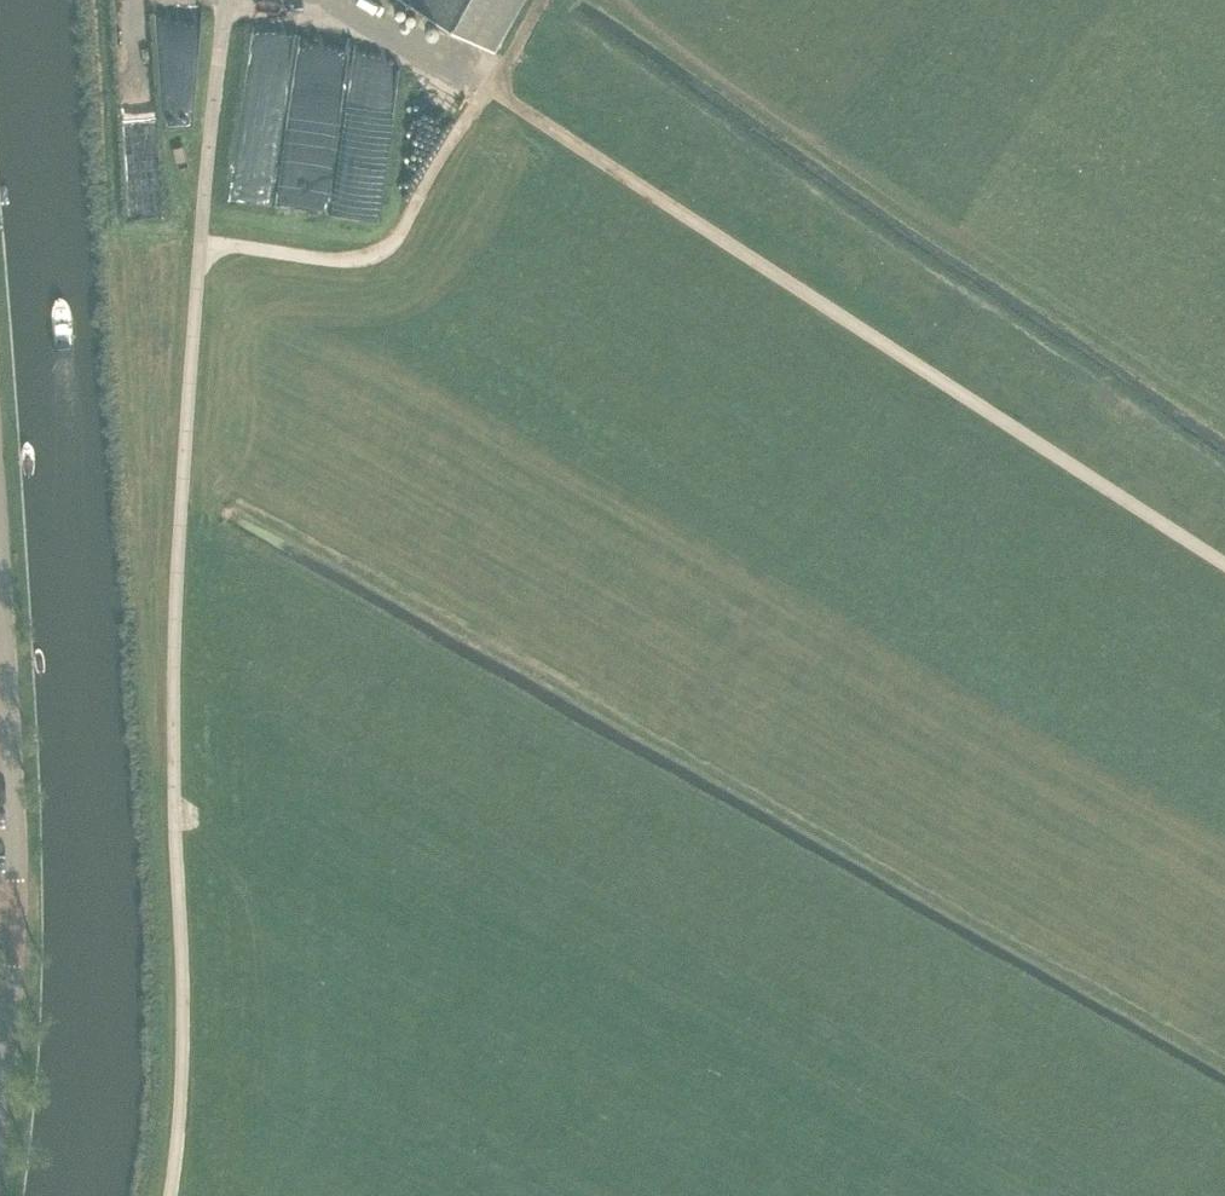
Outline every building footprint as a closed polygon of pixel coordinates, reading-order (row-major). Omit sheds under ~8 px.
[(488,42),(511,0),(411,0),(488,42)]
